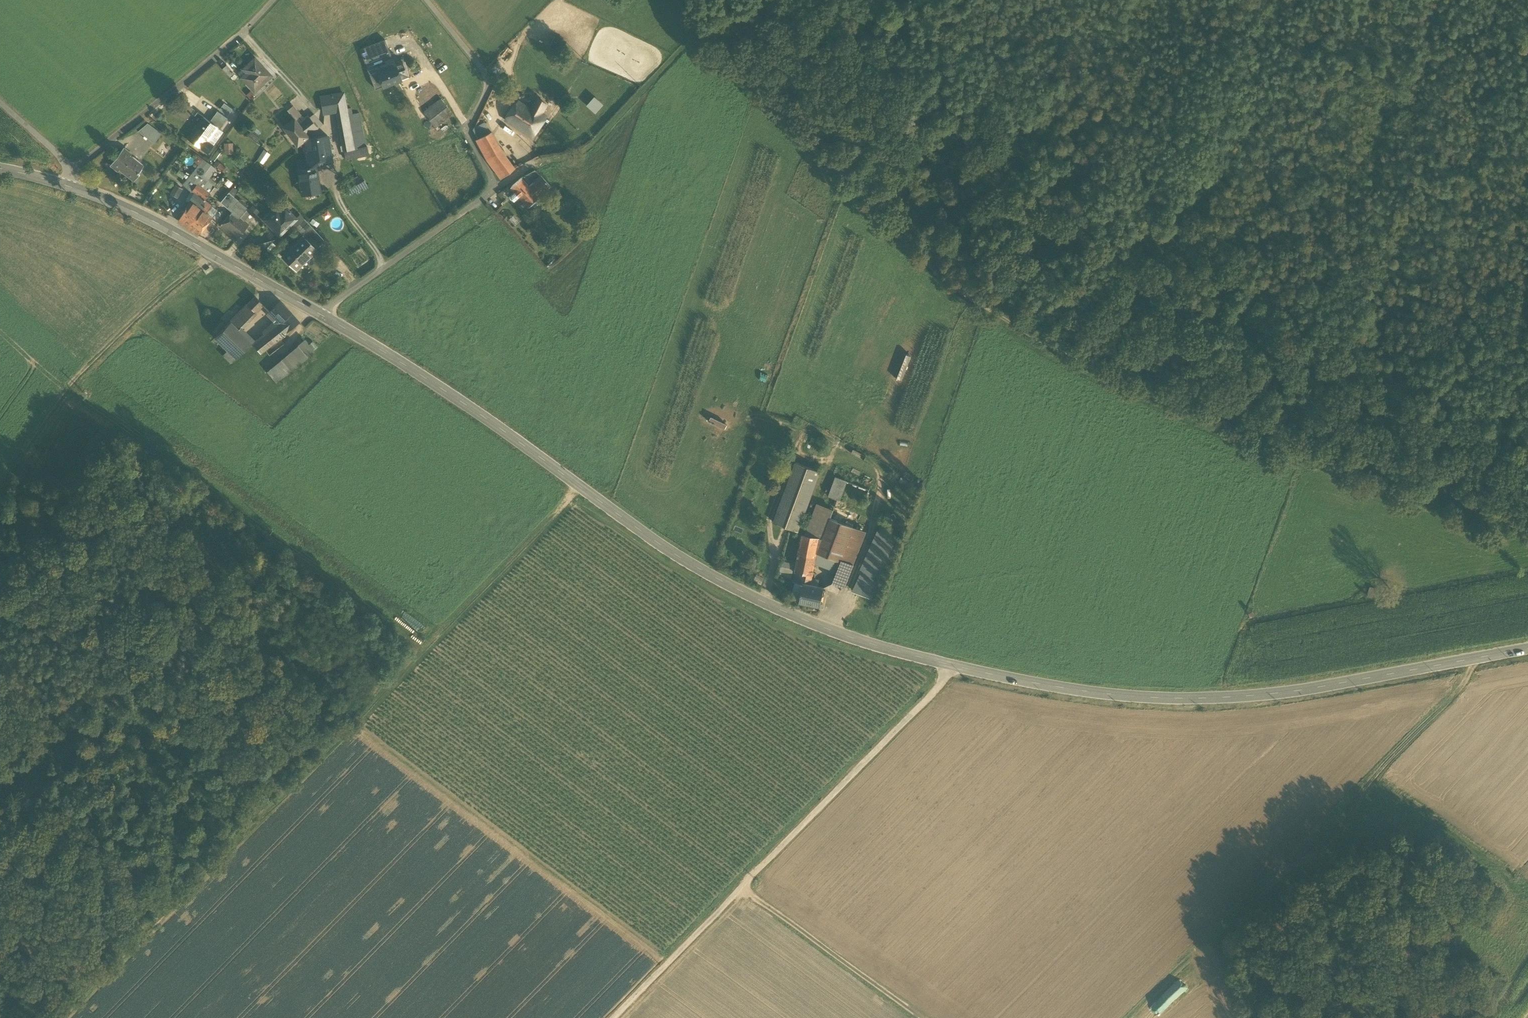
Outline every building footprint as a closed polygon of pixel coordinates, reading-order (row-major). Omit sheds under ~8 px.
[(385,39),(368,46),(371,53),(387,47),(385,39)] [(387,47),(371,53),(368,46),(360,49),(370,75),(378,72),(394,65),(387,47)] [(270,75),(254,59),(247,66),(250,69),(242,77),(254,90),(270,75)] [(234,73),(226,64),(222,68),(230,77),(234,73)] [(394,65),(378,72),(383,85),(400,79),(399,77),(397,70),(400,69),(398,64),(394,65)] [(400,69),(397,70),(399,77),(407,74),(404,68),(400,69)] [(378,72),(370,75),(375,89),(383,85),(378,72)] [(343,93),(321,97),(324,113),(337,111),(336,110),(346,108),(343,93)] [(592,96),(584,105),(594,113),(602,104),(592,96)] [(441,99),(423,113),(429,121),(447,107),(441,99)] [(538,100),(531,111),(518,128),(532,137),(546,117),(541,113),(546,105),(538,100)] [(531,111),(518,102),(506,120),(518,128),(531,111)] [(231,109),(224,104),(220,109),(227,114),(231,109)] [(301,116),(293,106),(287,110),(294,119),(295,120),(301,116)] [(352,114),(351,107),(346,108),(336,110),(337,111),(341,136),(361,132),(358,113),(352,114)] [(447,107),(429,121),(435,127),(452,114),(447,107)] [(227,118),(217,111),(210,121),(216,126),(215,126),(219,129),(227,118)] [(323,124),(314,114),(310,117),(318,128),(323,124)] [(310,117),(305,121),(301,116),(295,120),(308,136),(318,128),(310,117)] [(203,117),(188,138),(207,153),(213,145),(205,140),(215,126),(216,126),(210,121),(203,117)] [(295,120),(294,119),(284,127),(297,145),(308,137),(308,136),(295,120)] [(156,130),(147,121),(143,125),(153,134),(156,130)] [(361,132),(341,136),(344,150),(366,146),(363,131),(361,132)] [(499,152),(489,133),(476,141),(487,161),(501,180),(513,170),(499,152)] [(327,136),(307,139),(305,141),(308,161),(309,168),(316,167),(316,168),(319,168),(318,164),(332,161),(330,152),(327,136)] [(223,152),(233,153),(233,142),(224,142),(223,152)] [(366,146),(344,150),(346,160),(368,155),(366,146)] [(124,148),(111,165),(118,171),(121,168),(126,172),(125,173),(134,180),(140,172),(138,171),(142,167),(129,157),(131,154),(124,148)] [(262,163),(269,153),(263,149),(256,159),(262,163)] [(308,161),(297,163),(298,170),(309,168),(308,161)] [(298,170),(302,195),(320,192),(316,168),(316,167),(309,168),(298,170)] [(197,173),(185,188),(191,192),(197,184),(202,177),(197,173)] [(214,187),(202,177),(197,184),(210,193),(214,187)] [(542,178),(530,189),(534,192),(538,197),(550,186),(542,178)] [(359,179),(347,186),(351,193),(363,186),(359,179)] [(521,179),(510,188),(514,193),(518,197),(523,202),(534,192),(530,189),(521,179)] [(176,197),(181,188),(174,184),(170,194),(176,197)] [(210,193),(197,184),(191,192),(193,194),(193,193),(204,201),(205,201),(210,193)] [(534,192),(523,202),(528,208),(539,198),(538,197),(534,192)] [(204,201),(193,193),(193,194),(189,202),(200,210),(203,207),(204,207),(204,201)] [(234,197),(229,193),(220,203),(227,209),(228,208),(231,203),(234,197)] [(514,193),(509,198),(513,202),(518,197),(514,193)] [(234,197),(231,203),(228,208),(232,212),(233,212),(239,217),(243,213),(234,206),(238,201),(234,197)] [(247,208),(238,201),(234,206),(243,213),(247,208)] [(200,210),(189,202),(178,221),(187,228),(201,210),(200,210)] [(285,215),(277,206),(263,220),(279,236),(285,230),(296,219),(288,211),(285,215)] [(205,214),(201,210),(187,228),(197,236),(212,218),(206,214),(205,214)] [(232,212),(220,227),(236,241),(249,226),(239,217),(233,212),(232,212)] [(300,215),(296,219),(285,230),(289,234),(295,228),(304,220),(300,215)] [(324,241),(304,220),(295,228),(303,237),(316,249),(324,241)] [(303,237),(283,257),(295,270),(316,249),(303,237)] [(255,297),(247,305),(255,313),(263,305),(255,297)] [(292,314),(279,301),(269,312),(281,324),(286,321),(292,328),(299,323),(292,314)] [(247,305),(230,322),(239,331),(256,314),(255,313),(247,305)] [(746,328),(747,322),(720,318),(719,323),(746,328)] [(292,328),(286,321),(281,324),(279,326),(285,333),(292,328)] [(239,331),(230,322),(215,338),(236,358),(252,343),(239,331)] [(275,330),(268,335),(274,343),(285,333),(279,326),(277,328),(275,330)] [(268,335),(267,334),(253,345),(260,354),(274,343),(268,335)] [(314,352),(304,341),(298,346),(307,357),(314,352)] [(298,346),(267,372),(276,383),(307,357),(298,346)] [(900,417),(917,423),(919,418),(902,412),(900,417)] [(820,472),(795,463),(773,523),(798,532),(820,472)] [(840,501),(847,481),(835,477),(828,496),(840,501)] [(911,495),(916,487),(902,478),(897,486),(911,495)] [(817,505),(806,535),(819,538),(816,553),(817,553),(830,519),(833,511),(817,505)] [(853,527),(830,519),(817,553),(841,562),(842,560),(841,560),(853,528),(853,527)] [(862,531),(853,528),(841,560),(842,560),(853,564),(863,540),(859,538),(862,531)] [(879,531),(861,573),(880,582),(898,539),(879,531)] [(806,535),(802,535),(799,548),(794,572),(802,574),(811,575),(816,553),(819,538),(806,535)] [(853,564),(842,560),(841,562),(833,583),(844,588),(853,564)] [(802,574),(794,572),(793,582),(795,582),(800,584),(802,574)] [(880,582),(861,573),(853,592),(871,599),(880,582)] [(811,575),(802,574),(800,584),(803,584),(803,583),(810,585),(811,575)] [(800,596),(803,584),(800,584),(795,582),(793,594),(800,596)] [(810,585),(803,583),(803,584),(800,596),(799,603),(820,607),(824,588),(810,585)]
